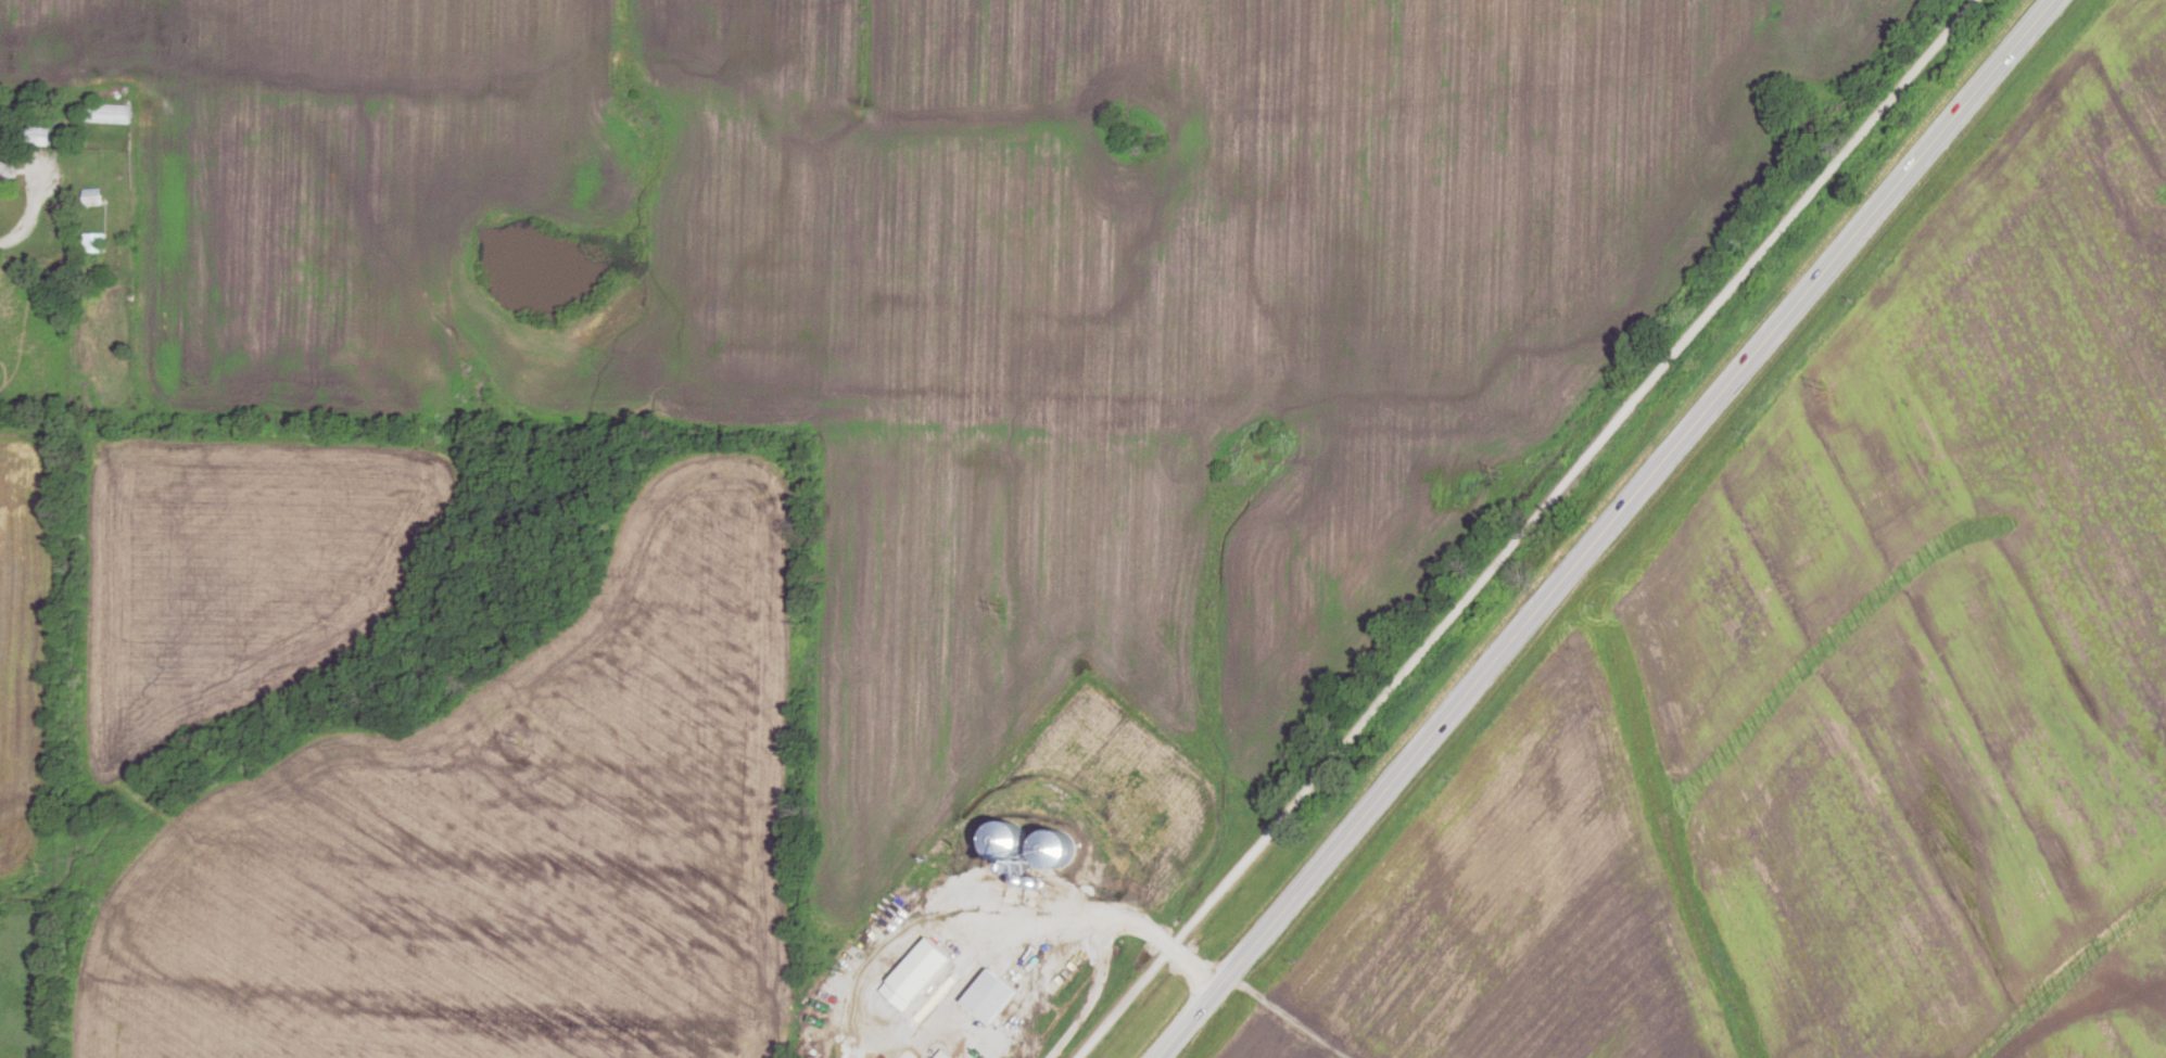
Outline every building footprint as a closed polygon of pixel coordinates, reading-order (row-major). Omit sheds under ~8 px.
[(139,103),(90,102),(90,121),(139,122),(139,103)] [(31,144),(57,144),(57,126),(31,126),(31,144)] [(112,251),(112,232),(88,232),(88,251),(112,251)] [(964,956),(939,934),(890,991),(915,1013),(964,956)] [(1003,1024),(1030,989),(1001,967),(974,1002),(1003,1024)] [(948,1046),(941,1057),(968,1057),(948,1046)]
